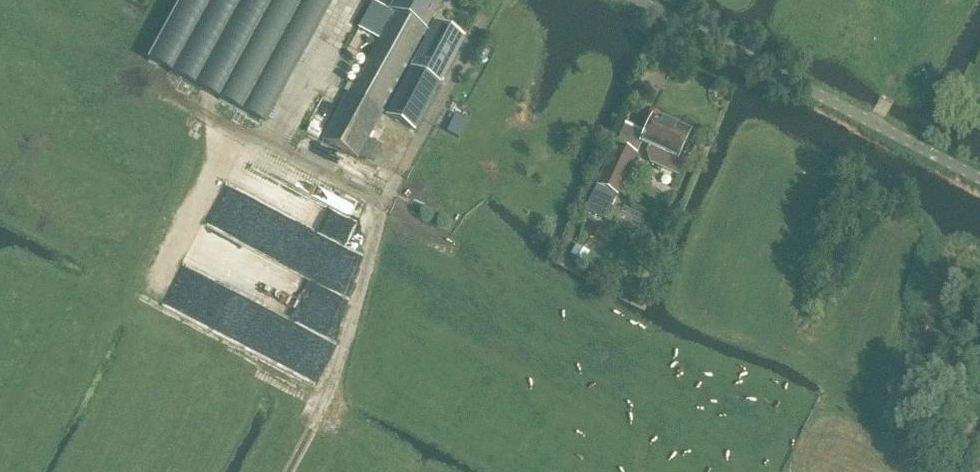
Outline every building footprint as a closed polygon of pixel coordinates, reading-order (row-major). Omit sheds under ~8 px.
[(148,63),(260,124),(328,0),(183,0),(148,63)] [(347,94),(321,141),(356,160),(382,113),(380,112),(421,38),(426,40),(385,115),(413,131),(464,40),(435,24),(429,34),(426,32),(443,0),(397,0),(390,13),(373,3),(357,33),(377,44),(349,95),(347,94)] [(670,128),(652,120),(640,146),(649,150),(646,155),(649,164),(676,177),(682,165),(677,162),(690,134),(671,125),(670,128)] [(635,158),(615,149),(584,214),(605,224),(635,158)] [(623,211),(612,235),(635,245),(645,221),(623,211)] [(576,248),(571,257),(581,263),(587,254),(576,248)] [(979,468),(979,445),(971,463),(979,468)]
